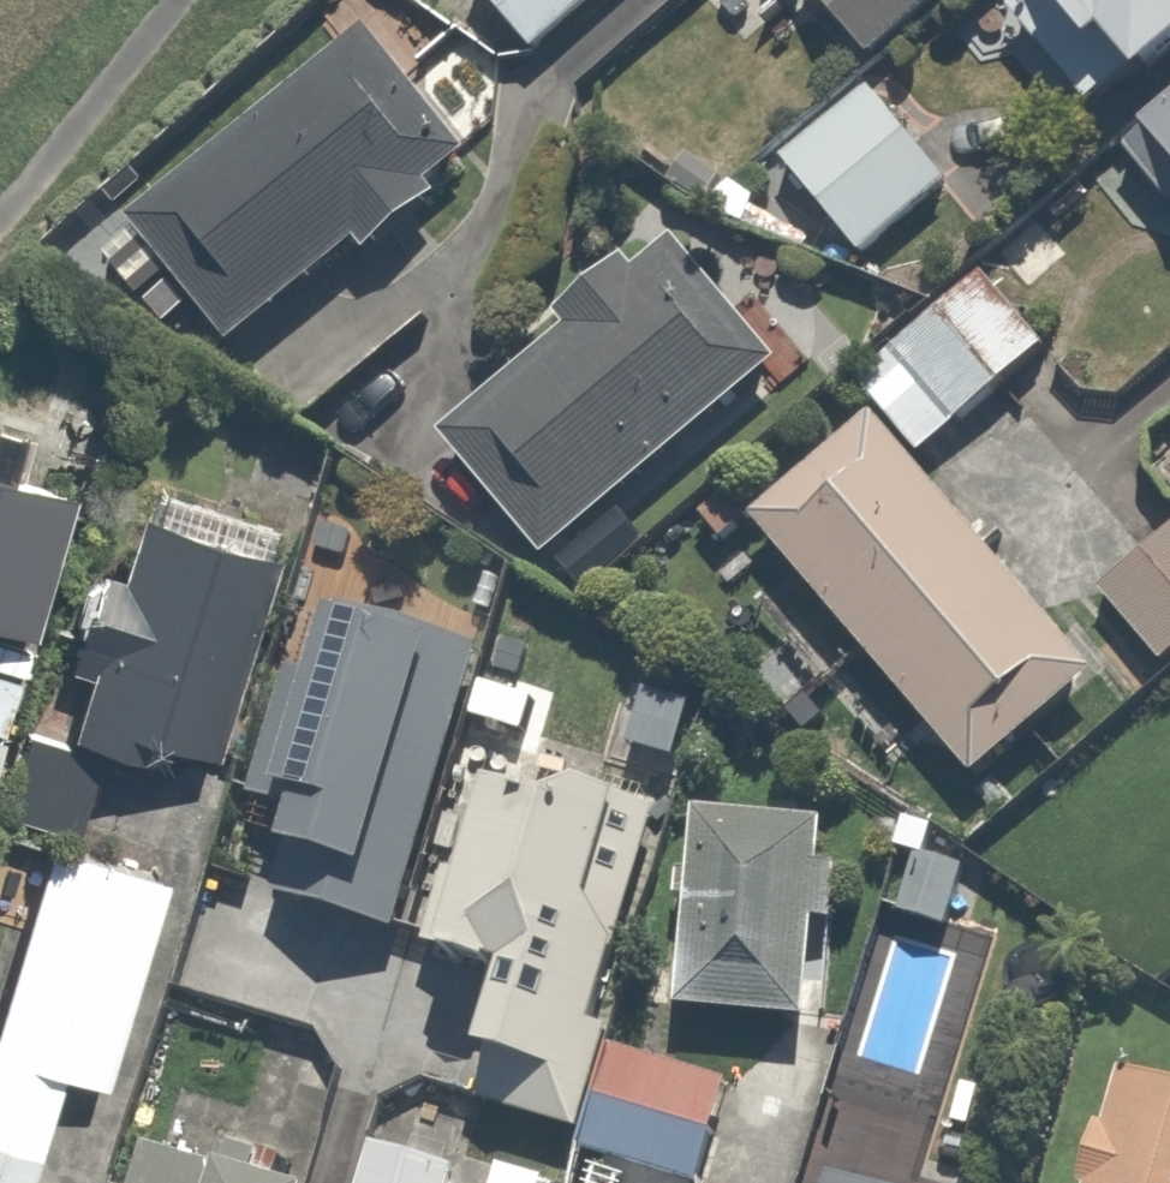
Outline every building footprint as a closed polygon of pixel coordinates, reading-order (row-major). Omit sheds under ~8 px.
[(538,68),(614,0),(476,0),(538,68)] [(965,0),(827,0),(889,75),(965,0)] [(1103,6),(1080,26),(1123,76),(1147,56),(1169,83),(1169,0),(1098,0),(1103,6)] [(384,263),(487,182),(371,36),(124,231),(225,359),(369,245),(384,263)] [(982,187),(890,76),(778,169),(870,280),(982,187)] [(1127,135),(1169,186),(1169,98),(1127,135)] [(560,304),(573,320),(436,431),(539,558),(783,362),(680,235),(640,267),(639,268),(626,252),(560,304)] [(977,267),(863,378),(935,451),(1049,340),(977,267)] [(1106,692),(887,425),(765,525),(983,792),(1106,692)] [(53,635),(99,495),(22,469),(30,448),(0,438),(0,617),(53,635)] [(73,667),(101,675),(82,735),(233,783),(312,531),(161,483),(135,567),(107,558),(73,667)] [(1106,597),(1169,669),(1169,541),(1106,597)] [(501,654),(334,612),(263,893),(431,935),(501,654)] [(34,682),(0,673),(0,798),(34,682)] [(98,756),(23,736),(1,818),(75,838),(98,756)] [(666,806),(502,781),(441,961),(512,972),(472,1105),(583,1136),(666,806)] [(840,832),(698,821),(684,1007),(826,1017),(840,832)] [(993,868),(931,835),(892,908),(953,941),(993,868)] [(58,843),(0,1028),(0,1182),(49,1182),(63,1138),(105,1151),(188,883),(58,843)] [(614,1052),(582,1154),(676,1182),(701,1182),(730,1083),(614,1052)] [(1120,1070),(1087,1182),(1169,1182),(1169,1085),(1120,1070)] [(150,1134),(134,1182),(301,1182),(150,1134)] [(372,1142),(360,1182),(455,1182),(459,1167),(372,1142)] [(845,1152),(835,1182),(937,1182),(845,1152)]
